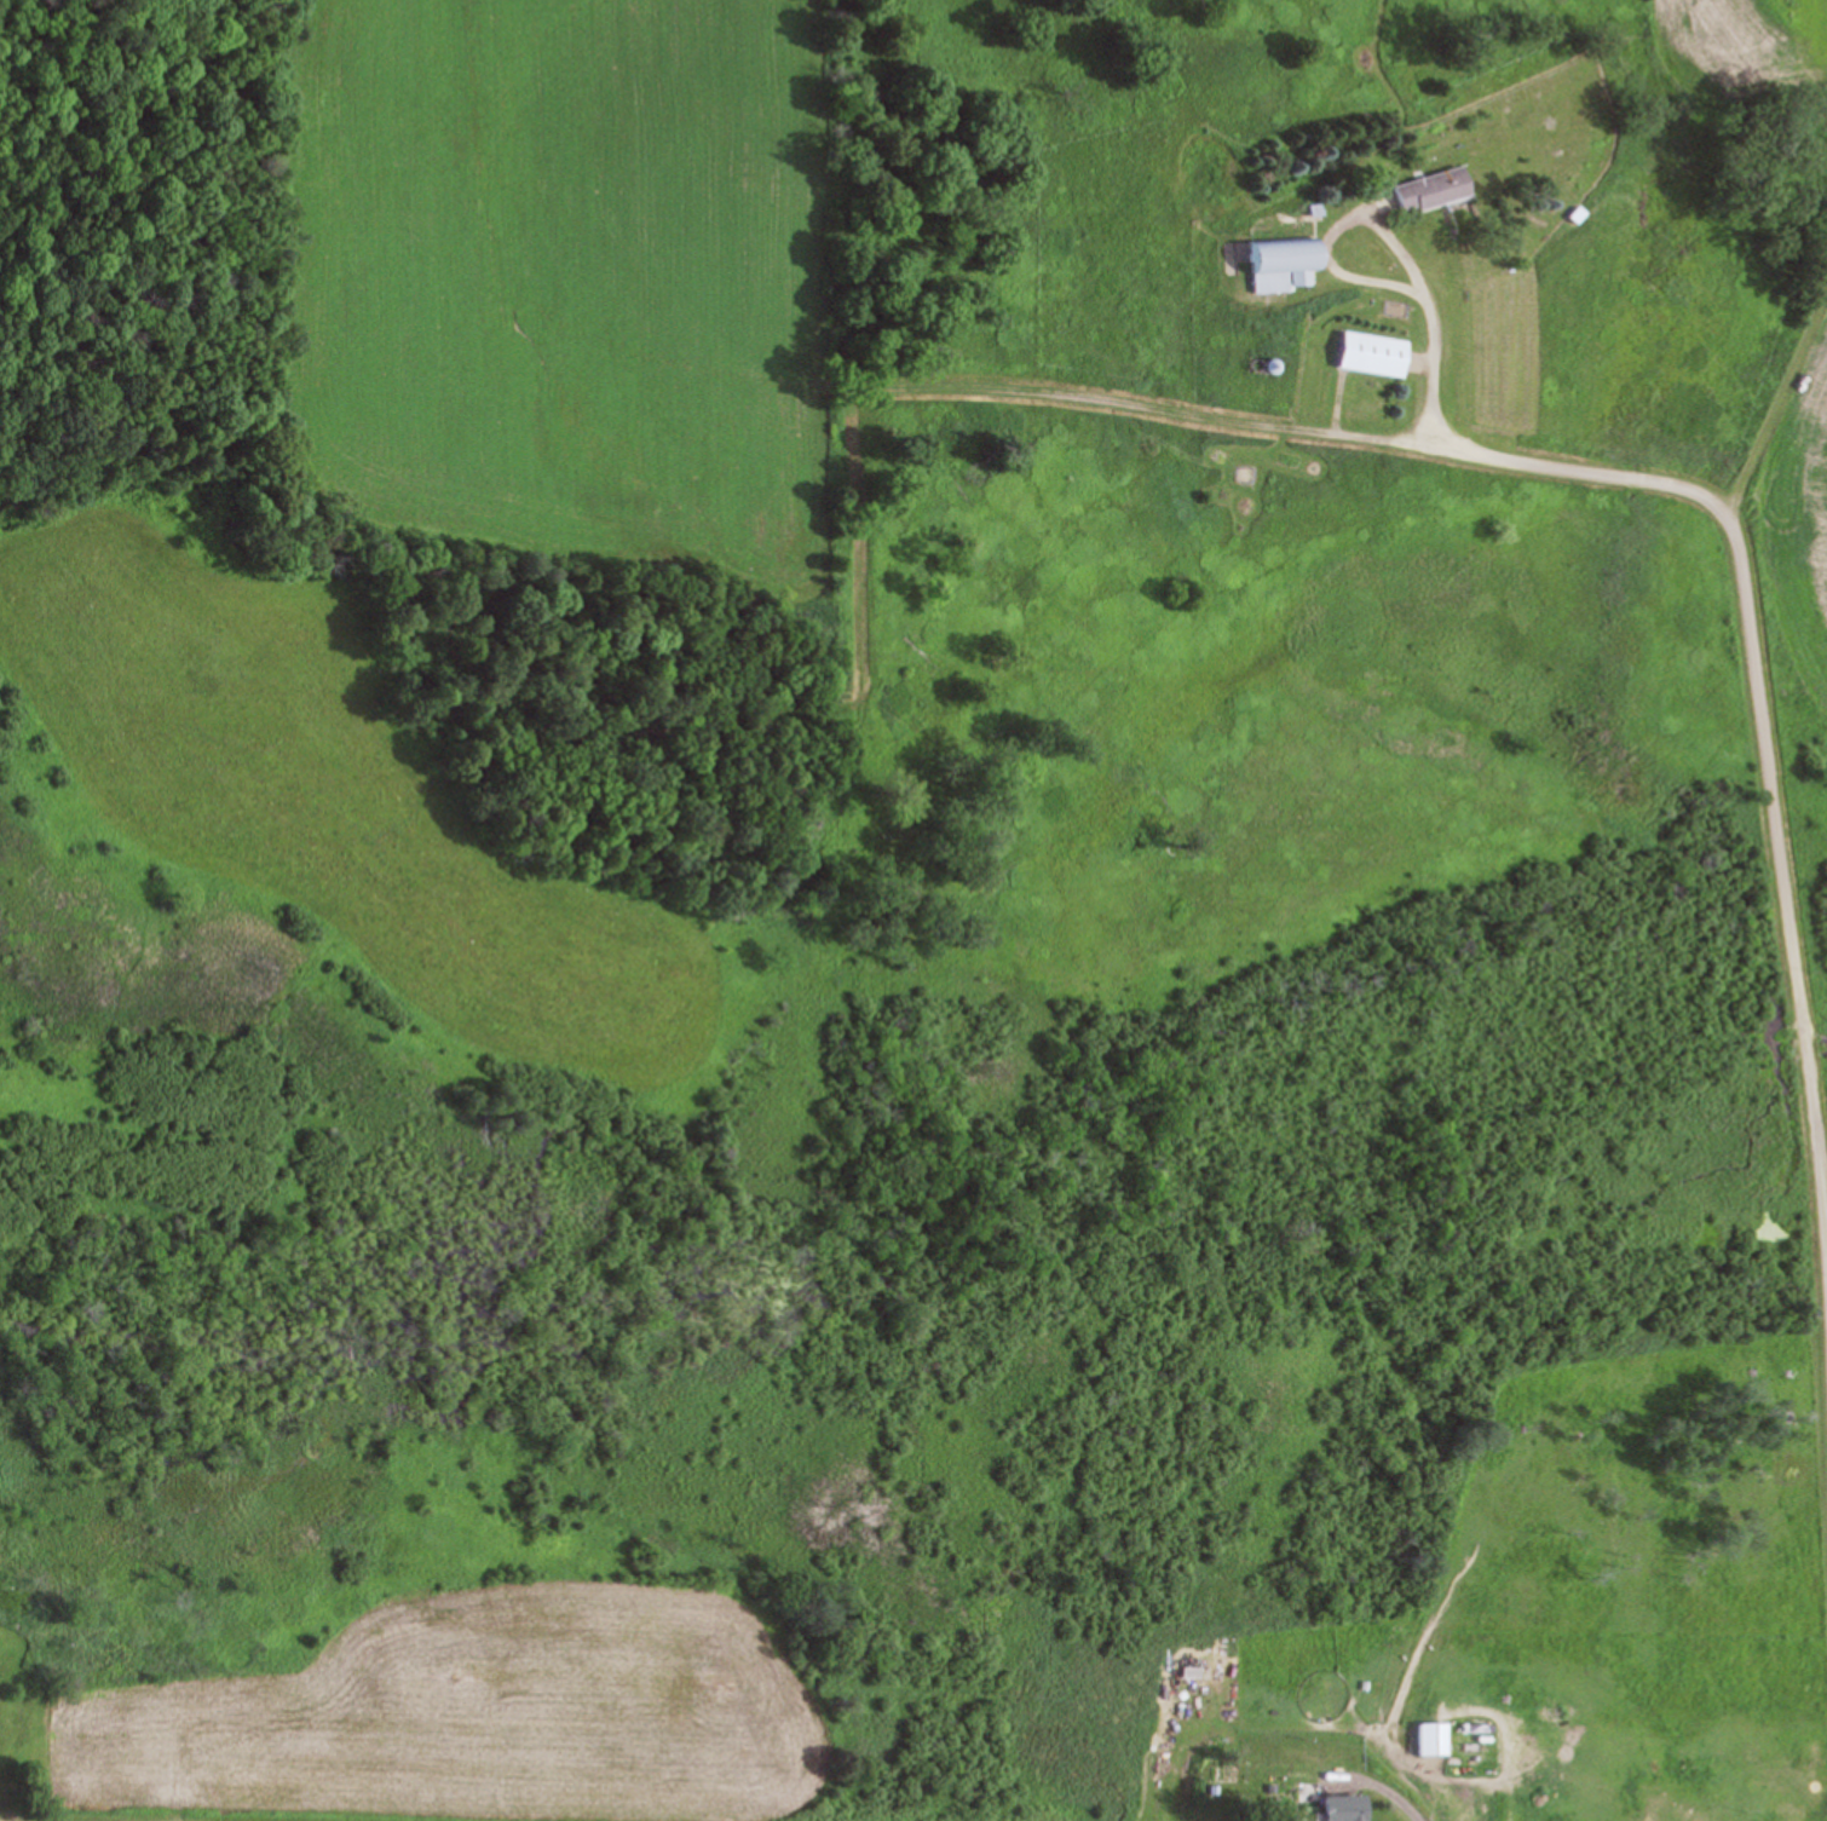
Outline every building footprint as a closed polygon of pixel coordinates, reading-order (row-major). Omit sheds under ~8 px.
[(1387,186),(1395,214),(1463,192),(1454,164),(1387,186)] [(1240,240),(1242,290),(1308,288),(1307,238),(1240,240)] [(1332,367),(1396,378),(1402,340),(1338,330),(1332,367)] [(1448,1756),(1448,1724),(1417,1724),(1417,1756),(1448,1756)] [(1316,1820),(1361,1820),(1361,1796),(1316,1796),(1316,1820)]
